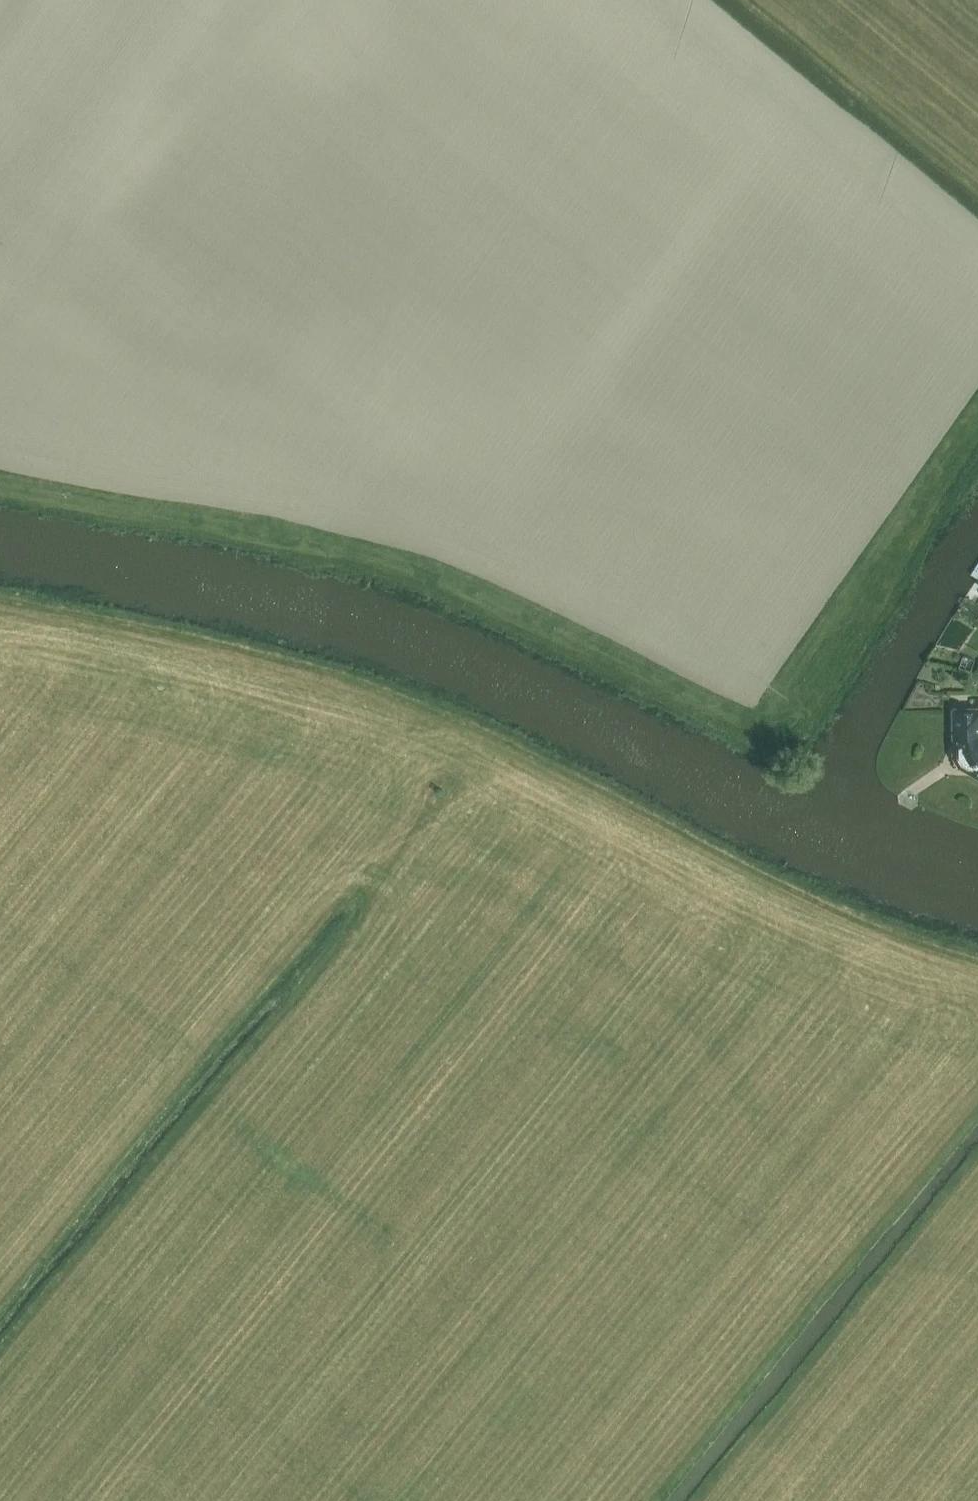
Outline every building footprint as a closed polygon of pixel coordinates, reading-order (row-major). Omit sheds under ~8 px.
[(955,710),(956,757),(961,766),(977,775),(977,709),(955,710)]
